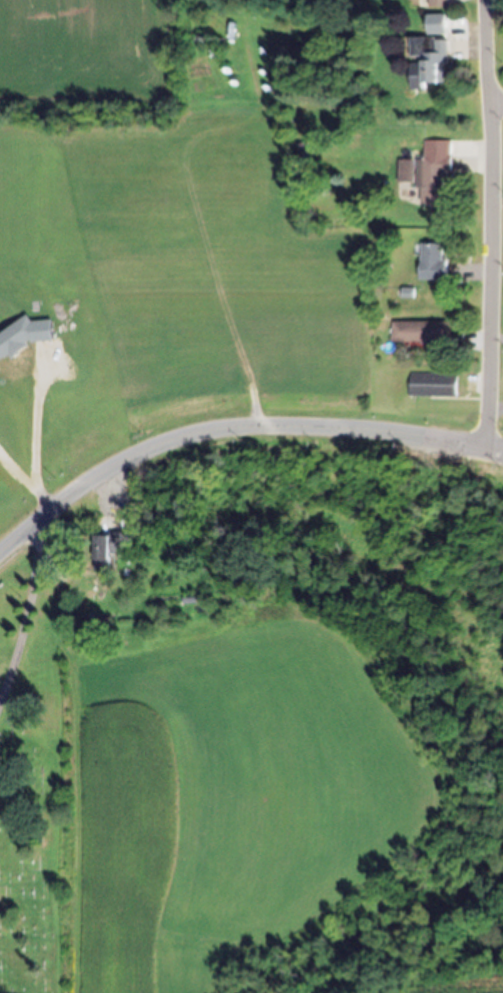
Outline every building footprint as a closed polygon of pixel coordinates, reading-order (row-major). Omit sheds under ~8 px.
[(449,88),(449,38),(410,38),(411,88),(449,88)] [(399,184),(420,184),(420,206),(447,206),(448,157),(399,157),(399,184)] [(446,282),(447,245),(420,244),(420,281),(446,282)] [(451,323),(392,323),(392,346),(451,346),(451,323)] [(458,374),(411,374),(411,398),(458,398),(458,374)] [(96,570),(112,570),(112,552),(120,552),(120,536),(96,536),(96,570)]
